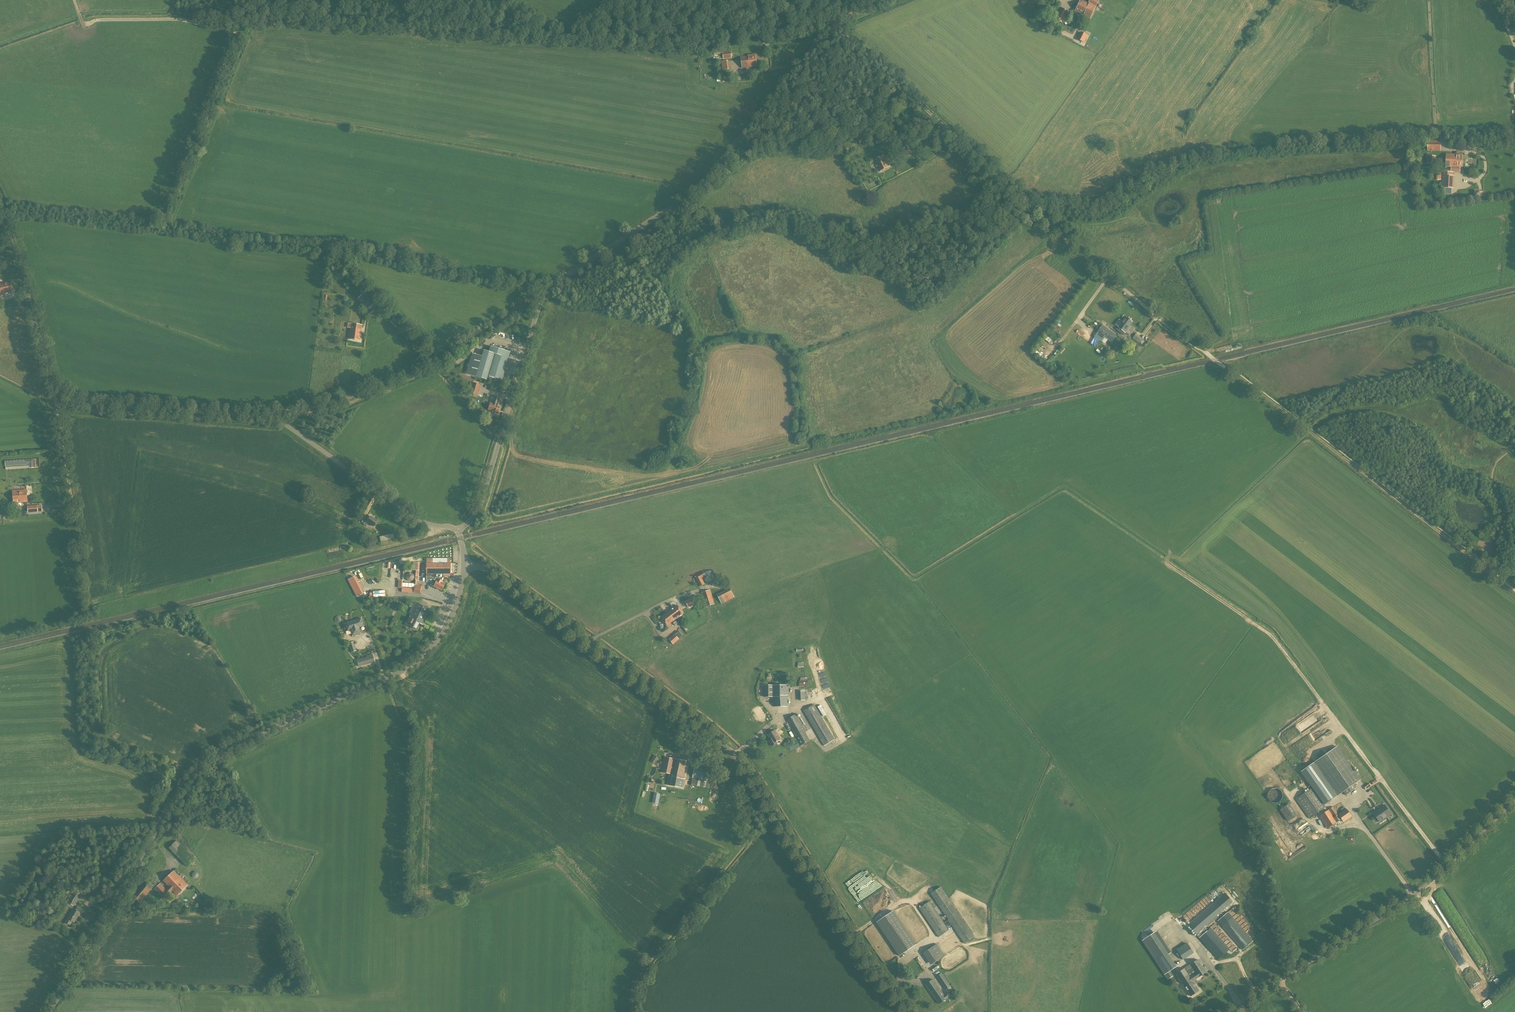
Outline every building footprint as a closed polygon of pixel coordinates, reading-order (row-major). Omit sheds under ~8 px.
[(1082,14),(1085,9),(1086,10),(1089,4),(1088,3),(1081,0),(1080,0),(1075,11),(1082,14)] [(1085,9),(1082,14),(1084,15),(1084,16),(1090,19),(1096,6),(1089,3),(1089,4),(1086,10),(1085,9)] [(1061,7),(1054,17),(1063,23),(1069,13),(1061,7)] [(723,54),(723,59),(732,58),(731,51),(722,52),(723,54)] [(740,57),(742,68),(757,66),(755,54),(748,55),(748,56),(740,57)] [(729,69),(728,61),(721,62),(722,70),(729,69)] [(1441,141),(1428,141),(1428,151),(1441,151),(1441,141)] [(910,148),(901,153),(904,158),(913,153),(910,148)] [(1446,167),(1451,167),(1452,163),(1454,163),(1454,161),(1457,161),(1457,159),(1457,158),(1456,158),(1457,155),(1446,154),(1446,167)] [(1452,163),(1451,167),(1456,168),(1456,166),(1462,167),(1463,155),(1457,155),(1456,158),(1457,158),(1457,159),(1457,161),(1454,161),(1454,163),(1452,163)] [(884,156),(873,161),(879,172),(890,166),(887,161),(886,161),(884,156)] [(1427,156),(1427,164),(1437,164),(1437,156),(1427,156)] [(1453,172),(1443,172),(1442,188),(1452,188),(1453,172)] [(0,284),(0,294),(13,291),(10,281),(0,284)] [(365,292),(357,299),(368,310),(376,302),(365,292)] [(390,321),(397,328),(401,324),(393,317),(390,321)] [(1125,317),(1122,322),(1121,322),(1129,327),(1132,322),(1125,317)] [(1121,322),(1122,322),(1119,319),(1115,324),(1118,327),(1117,327),(1120,329),(1118,331),(1123,335),(1125,333),(1126,333),(1130,328),(1129,327),(1121,322)] [(1101,326),(1096,322),(1092,329),(1108,340),(1113,333),(1102,325),(1101,326)] [(350,324),(348,339),(360,340),(362,325),(350,324)] [(1133,340),(1142,343),(1143,337),(1135,334),(1133,340)] [(466,374),(486,380),(488,375),(502,379),(505,368),(510,353),(490,347),(488,352),(483,351),(481,357),(480,356),(472,354),(466,374)] [(473,382),(469,395),(477,397),(480,385),(473,382)] [(491,414),(497,416),(503,398),(497,397),(495,404),(490,403),(488,410),(491,411),(491,414)] [(26,490),(12,491),(13,503),(28,502),(26,490)] [(27,506),(28,513),(38,512),(42,512),(41,505),(27,506)] [(363,524),(366,526),(369,523),(374,526),(377,521),(371,516),(367,521),(366,520),(363,524)] [(396,533),(380,537),(381,542),(397,538),(396,533)] [(426,559),(426,563),(426,582),(432,582),(430,585),(434,587),(437,579),(441,581),(443,576),(450,576),(453,576),(453,574),(452,574),(450,574),(450,563),(450,559),(426,559)] [(705,576),(704,572),(695,577),(700,587),(705,584),(702,578),(705,576)] [(414,588),(402,587),(401,592),(414,593),(422,594),(423,586),(416,585),(417,581),(418,581),(418,577),(416,576),(415,580),(414,580),(414,585),(415,585),(414,588)] [(360,588),(354,577),(349,580),(354,591),(360,588)] [(441,581),(437,579),(434,587),(442,591),(445,584),(442,582),(443,581),(441,581)] [(717,595),(721,604),(734,597),(730,588),(717,595)] [(701,592),(705,607),(715,604),(710,590),(701,592)] [(694,596),(685,602),(689,608),(698,603),(694,596)] [(409,626),(416,629),(419,623),(422,625),(430,610),(414,602),(409,612),(411,614),(409,617),(409,618),(407,622),(410,623),(409,626)] [(677,605),(672,609),(674,613),(672,615),(675,619),(683,613),(677,605)] [(674,613),(672,609),(661,617),(667,625),(675,619),(672,615),(674,613)] [(362,619),(351,622),(353,629),(354,628),(356,636),(361,634),(359,628),(364,626),(362,619)] [(353,629),(351,622),(345,624),(347,632),(351,631),(353,637),(356,636),(354,628),(353,629)] [(675,634),(669,639),(674,645),(679,639),(683,636),(679,631),(675,634)] [(366,657),(356,660),(358,667),(375,662),(373,653),(366,655),(366,657)] [(799,681),(799,686),(809,686),(809,677),(800,678),(801,680),(799,681)] [(764,697),(774,697),(774,690),(773,690),(772,685),(764,685),(764,697)] [(774,690),(774,697),(774,706),(787,706),(787,695),(788,695),(788,685),(772,685),(773,690),(774,690)] [(814,704),(804,710),(824,745),(834,739),(814,704)] [(760,707),(754,710),(758,717),(763,714),(760,707)] [(810,740),(806,732),(807,732),(796,714),(786,720),(801,745),(810,740)] [(771,739),(769,741),(772,746),(777,743),(776,742),(780,739),(775,730),(768,734),(771,739)] [(710,754),(707,744),(696,747),(699,757),(710,754)] [(1337,746),(1301,772),(1312,788),(1324,804),(1343,791),(1346,795),(1356,787),(1354,784),(1360,779),(1356,773),(1350,766),(1337,746)] [(662,772),(670,774),(671,774),(674,759),(665,757),(662,772)] [(671,774),(670,774),(668,785),(683,788),(685,778),(683,778),(687,761),(674,759),(671,774)] [(695,767),(692,778),(707,781),(710,770),(695,767)] [(1268,792),(1268,793),(1268,794),(1268,795),(1268,796),(1268,797),(1268,798),(1269,799),(1269,800),(1270,800),(1270,801),(1271,801),(1271,802),(1272,802),(1273,802),(1274,803),(1275,803),(1276,803),(1277,802),(1278,802),(1279,801),(1280,801),(1281,800),(1281,799),(1282,798),(1282,797),(1282,796),(1282,795),(1282,794),(1282,793),(1282,792),(1281,791),(1280,790),(1280,789),(1279,789),(1278,789),(1278,788),(1277,788),(1276,788),(1275,788),(1274,788),(1273,788),(1272,789),(1271,789),(1270,790),(1269,790),(1269,791),(1268,792)] [(1312,788),(1295,799),(1309,819),(1318,813),(1319,816),(1327,810),(1325,807),(1326,807),(1324,804),(1312,788)] [(652,803),(659,804),(660,794),(654,793),(652,803)] [(1289,804),(1280,810),(1287,821),(1296,815),(1289,804)] [(1385,805),(1374,813),(1380,822),(1391,814),(1385,805)] [(1301,843),(1277,806),(1260,818),(1285,854),(1301,843)] [(1333,807),(1319,816),(1327,828),(1336,822),(1341,819),(1343,822),(1352,817),(1346,809),(1345,807),(1341,809),(1342,811),(1338,814),(1333,807)] [(177,840),(169,848),(187,867),(195,859),(177,840)] [(187,885),(173,871),(163,881),(168,886),(166,889),(160,883),(156,888),(154,889),(164,899),(172,890),(177,895),(187,885)] [(153,886),(153,885),(145,879),(131,897),(139,903),(150,890),(153,886)] [(951,925),(964,943),(975,936),(941,887),(931,894),(948,920),(944,923),(929,901),(919,908),(938,937),(949,930),(947,927),(951,925)] [(68,902),(74,905),(79,896),(73,893),(68,902)] [(1219,937),(1211,928),(1208,930),(1206,928),(1222,913),(1213,903),(1188,925),(1197,935),(1199,938),(1207,947),(1216,958),(1228,947),(1219,937)] [(1234,915),(1239,910),(1236,906),(1230,911),(1234,915)] [(74,923),(80,912),(74,909),(66,922),(69,925),(71,921),(74,923)] [(876,922),(899,956),(916,945),(893,911),(876,922)] [(1253,941),(1233,918),(1223,926),(1243,950),(1253,941)] [(1172,976),(1169,972),(1176,967),(1153,933),(1141,941),(1168,981),(1171,980),(1170,978),(1172,976)] [(937,943),(923,953),(930,965),(945,955),(937,943)] [(1187,943),(1177,950),(1184,960),(1194,953),(1187,943)] [(1197,959),(1176,974),(1191,996),(1199,991),(1192,981),(1206,972),(1197,959)] [(937,976),(945,989),(950,986),(941,973),(937,976)] [(933,979),(926,984),(939,1004),(950,996),(948,993),(944,995),(933,979)]
